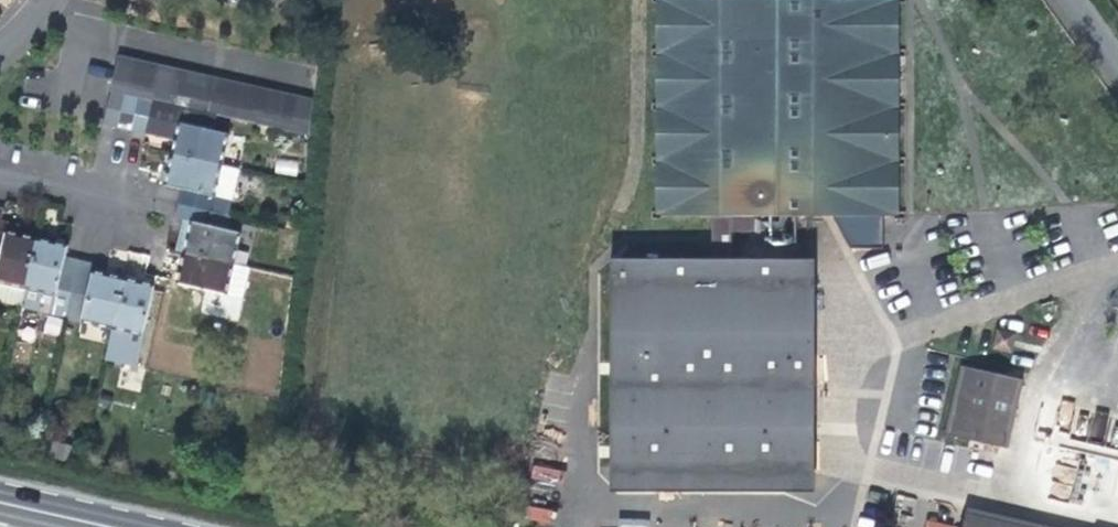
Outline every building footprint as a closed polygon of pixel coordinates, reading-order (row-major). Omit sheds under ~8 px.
[(620,261),(620,335),(619,492),(689,492),(689,473),(812,473),(813,279),(776,278),(776,262),(731,262),(731,217),(827,217),(849,250),(882,249),(882,217),(894,217),(895,0),(662,0),(661,216),(713,217),(712,261),(620,261)] [(145,134),(153,101),(167,104),(181,108),(195,111),(209,114),(223,117),(236,120),(239,121),(251,123),(265,127),(278,130),(291,132),(309,137),(313,102),(298,99),(286,96),(271,93),(258,90),(243,86),(230,83),(217,81),(201,77),(188,74),(174,71),(158,67),(146,65),(132,61),(118,58),(111,90),(104,125),(118,128),(130,130),(145,134)] [(179,123),(172,154),(165,186),(182,189),(179,204),(210,211),(221,165),(228,134),(179,123)] [(277,159),(275,172),(297,175),(299,161),(277,159)] [(238,169),(234,168),(221,165),(210,211),(228,215),(229,215),(238,169)] [(179,204),(176,218),(184,220),(192,222),(184,253),(233,265),(241,233),(207,226),(210,211),(179,204)] [(25,288),(36,240),(19,236),(0,232),(2,223),(4,209),(0,209),(0,283),(25,288)] [(184,220),(177,252),(184,253),(192,222),(184,220)] [(0,232),(19,236),(20,227),(2,223),(0,232)] [(36,240),(25,288),(55,295),(51,315),(66,318),(79,259),(65,256),(67,247),(36,240)] [(177,284),(226,296),(233,265),(184,253),(177,284)] [(153,286),(123,279),(93,272),(94,263),(79,259),(66,318),(112,329),(131,334),(141,336),(153,286)] [(620,335),(620,261),(610,261),(610,335),(620,335)] [(813,262),(776,262),(776,278),(813,279),(813,262)] [(244,300),(251,269),(233,265),(226,296),(244,300)] [(25,288),(21,307),(51,315),(55,295),(25,288)] [(112,329),(104,363),(124,367),(131,334),(112,329)] [(1022,383),(960,367),(945,436),(1007,451),(1022,383)] [(689,473),(689,492),(812,493),(812,473),(689,473)] [(966,512),(963,526),(1031,526),(966,512)] [(955,526),(929,517),(925,526),(954,526),(955,526)]
